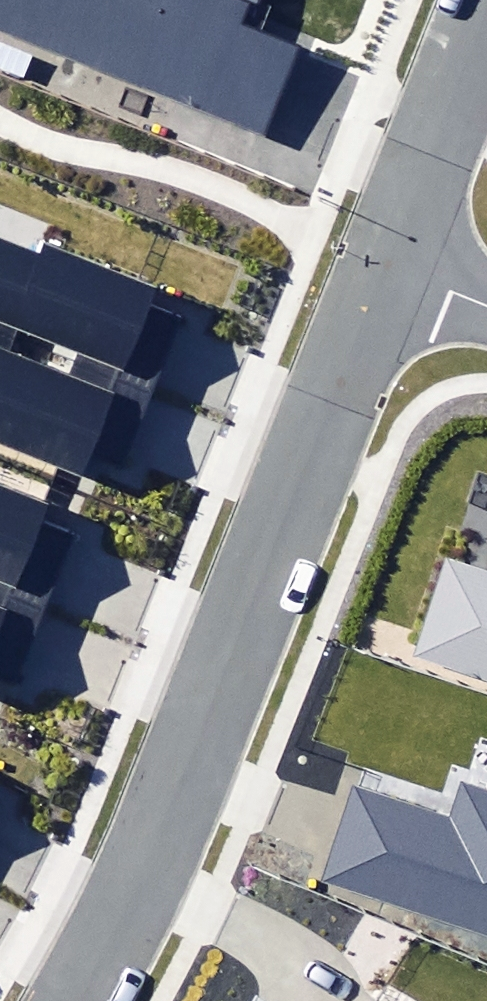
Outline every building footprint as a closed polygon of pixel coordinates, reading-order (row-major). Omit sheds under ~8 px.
[(299,152),(347,65),(248,24),(258,0),(0,0),(0,34),(299,152)] [(152,392),(182,317),(147,303),(155,283),(43,239),(36,255),(0,240),(0,334),(152,392)] [(0,334),(0,439),(84,473),(92,451),(123,464),(152,392),(0,334)] [(45,613),(76,536),(41,523),(49,503),(0,483),(0,595),(45,613)] [(410,658),(486,683),(486,569),(453,558),(445,555),(415,644),(410,658)] [(0,595),(0,676),(17,683),(45,613),(0,595)] [(322,879),(486,935),(486,792),(468,785),(454,826),(352,791),(322,879)]
